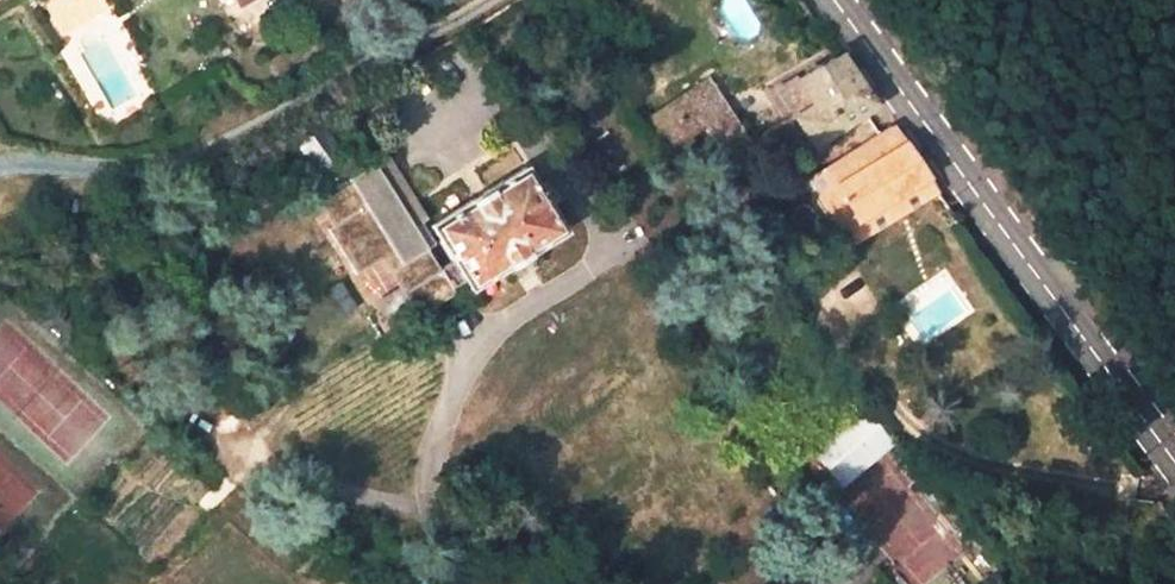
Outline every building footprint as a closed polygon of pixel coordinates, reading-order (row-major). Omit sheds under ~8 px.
[(51,7),(64,30),(93,14),(86,0),(63,0),(51,7)] [(839,55),(782,91),(816,145),(875,105),(839,55)] [(708,83),(671,108),(688,136),(705,127),(727,161),(749,146),(708,83)] [(322,182),(345,168),(317,122),(294,136),(322,182)] [(891,127),(828,168),(860,219),(927,177),(891,127)] [(383,171),(375,176),(369,167),(343,183),(346,187),(315,206),(330,230),(324,234),(350,276),(378,258),(400,293),(372,311),(383,327),(411,309),(417,318),(451,297),(448,292),(461,284),(467,293),(561,233),(521,169),(427,228),(437,243),(436,244),(449,264),(436,272),(423,252),(431,247),(383,171)] [(860,219),(828,168),(812,178),(855,245),(870,235),(860,219)] [(860,219),(870,235),(938,192),(927,177),(860,219)] [(861,410),(809,455),(837,489),(890,444),(861,410)]
